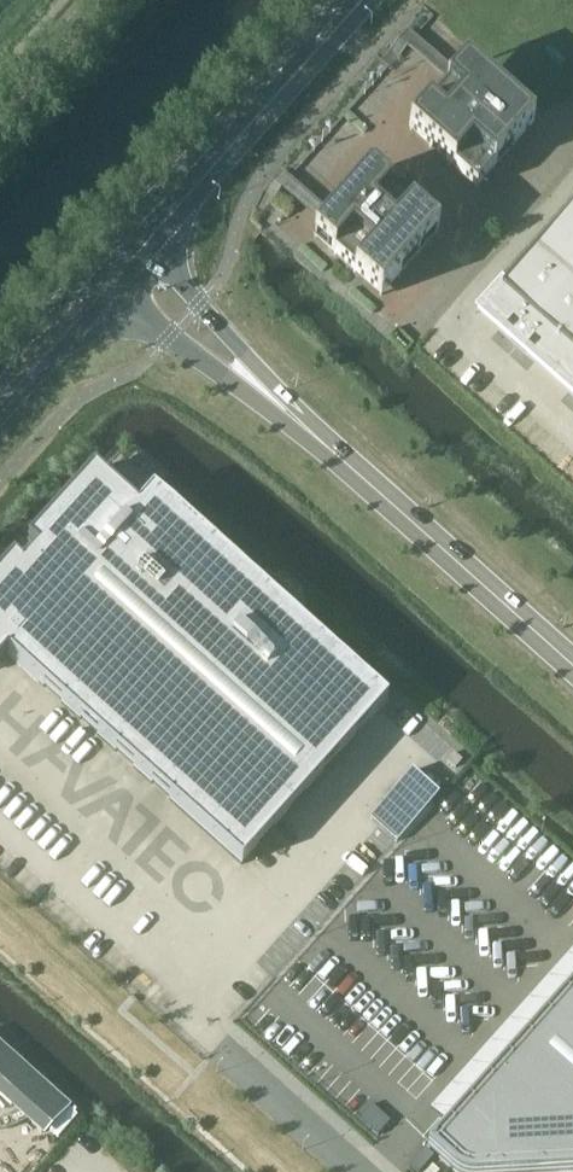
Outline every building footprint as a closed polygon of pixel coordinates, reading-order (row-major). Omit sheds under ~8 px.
[(466,65),(408,129),(476,189),(534,125),(466,65)] [(370,172),(313,237),(381,297),(438,232),(370,172)] [(484,309),(513,335),(510,338),(525,352),(528,348),(572,388),(572,210),(503,288),(484,309)] [(387,702),(153,492),(137,509),(93,470),(27,544),(37,552),(22,568),(13,560),(0,574),(0,664),(8,655),(242,865),(387,702)] [(428,1147),(453,1169),(458,1171),(569,1171),(572,1171),(572,985),(428,1147)] [(44,1136),(70,1107),(0,1044),(0,1097),(44,1136)]
